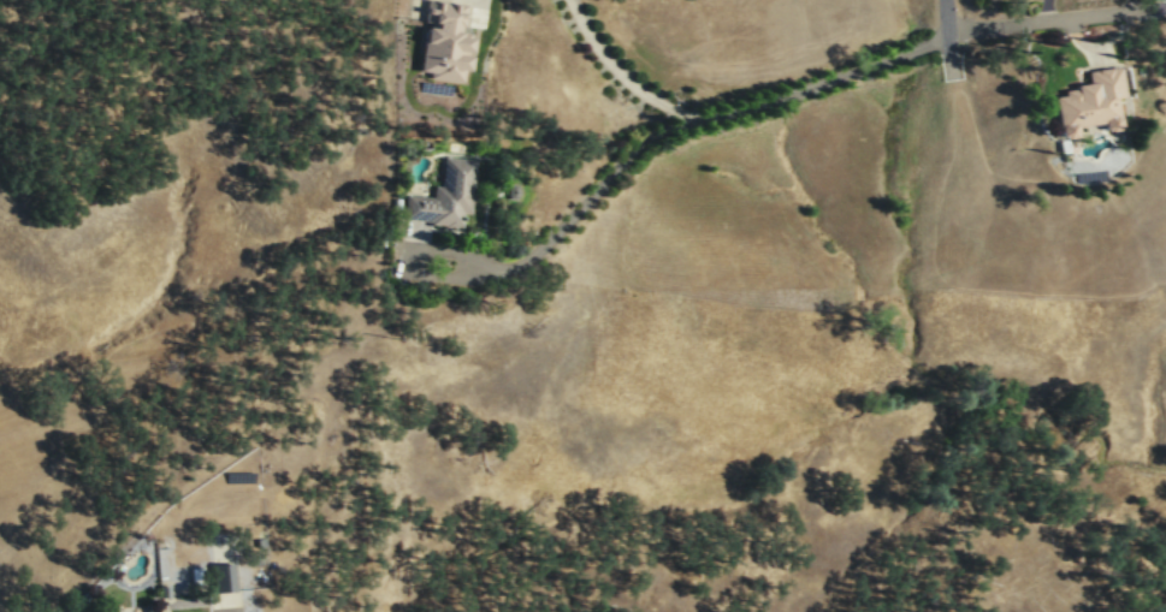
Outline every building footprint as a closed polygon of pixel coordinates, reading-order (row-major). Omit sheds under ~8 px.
[(463,82),(470,37),(460,36),(464,4),(441,0),(426,0),(414,75),(463,82)] [(1055,95),(1060,136),(1076,133),(1075,125),(1102,121),(1103,131),(1121,129),(1117,97),(1125,96),(1120,65),(1095,69),(1096,81),(1076,84),(1077,88),(1064,89),(1065,94),(1055,95)] [(401,220),(461,226),(462,212),(469,213),(475,159),(443,155),(439,185),(433,185),(432,197),(404,194),(401,220)] [(212,565),(213,593),(235,592),(233,564),(212,565)]
